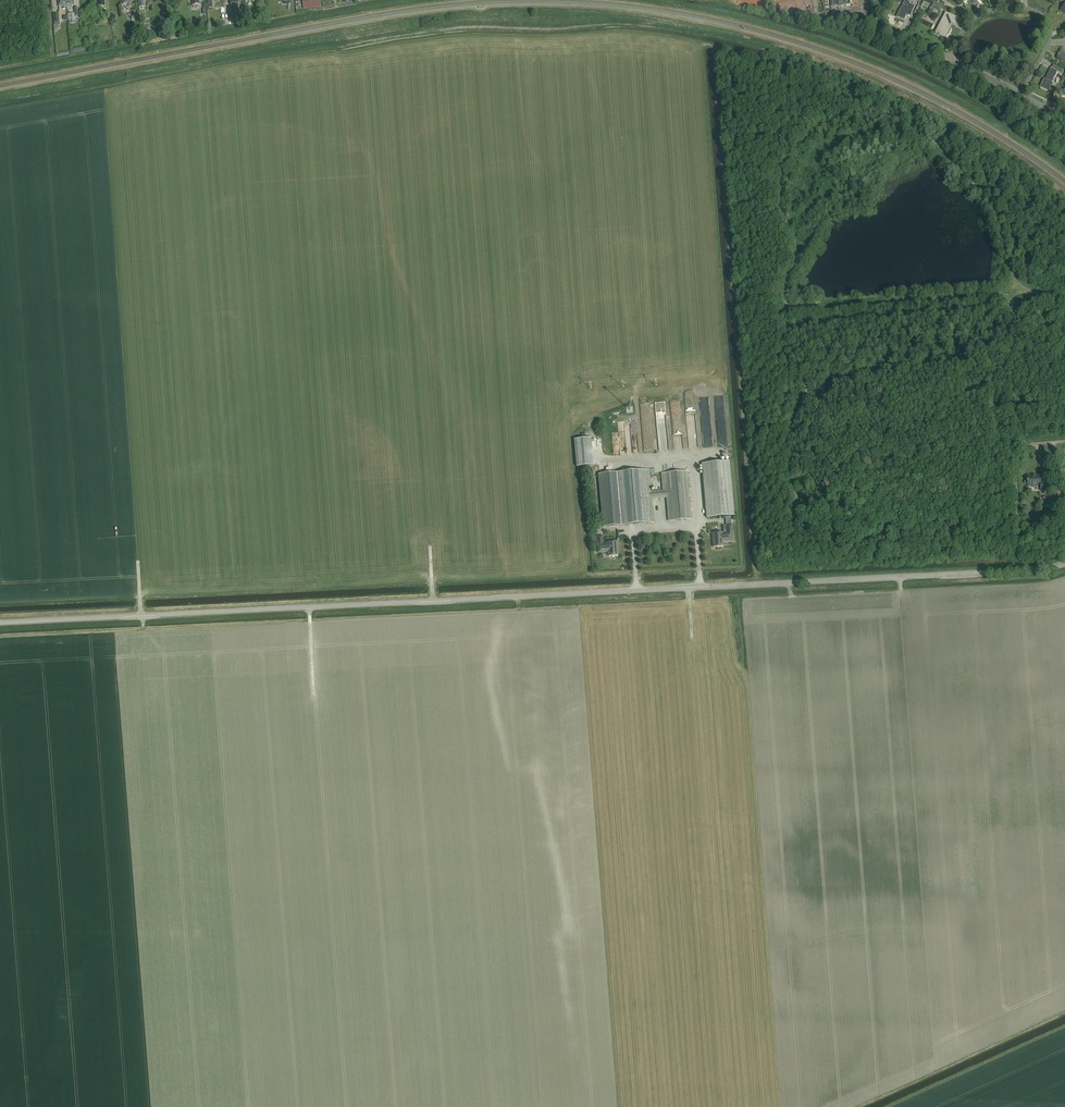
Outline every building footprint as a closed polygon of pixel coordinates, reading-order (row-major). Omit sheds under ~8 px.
[(66,6),(66,0),(58,0),(59,7),(63,7),(63,9),(65,9),(65,6),(66,6)] [(74,6),(73,0),(66,0),(66,6),(67,9),(70,9),(70,6),(74,6)] [(900,9),(897,17),(904,20),(907,14),(908,11),(912,12),(915,6),(910,4),(911,2),(905,0),(905,2),(904,1),(901,9),(900,9)] [(74,14),(67,14),(68,21),(79,20),(78,8),(74,8),(74,14)] [(946,12),(935,33),(945,38),(952,24),(950,23),(951,21),(953,22),(956,17),(953,16),(946,12)] [(1053,64),(1046,80),(1044,79),(1040,86),(1049,91),(1053,84),(1051,83),(1057,71),(1062,74),(1064,70),(1053,64)] [(591,438),(574,440),(577,467),(593,465),(591,438)] [(729,461),(702,464),(707,518),(734,516),(729,461)] [(649,470),(616,473),(621,526),(653,523),(651,499),(667,498),(669,521),(691,519),(686,471),(661,474),(663,491),(661,491),(657,492),(650,492),(649,474),(649,470)] [(613,473),(599,474),(603,527),(618,526),(621,526),(616,473),(613,473)] [(1042,491),(1050,491),(1050,481),(1042,482),(1042,475),(1035,475),(1028,475),(1029,481),(1027,481),(1026,482),(1026,484),(1027,485),(1029,485),(1029,487),(1042,486),(1042,491)] [(723,533),(712,533),(714,547),(717,547),(718,547),(720,547),(721,546),(724,546),(724,542),(733,541),(732,532),(731,524),(726,525),(726,533),(724,533),(723,533)] [(603,544),(602,537),(597,537),(599,552),(608,552),(608,556),(612,556),(615,556),(619,555),(617,542),(607,543),(603,544)]
